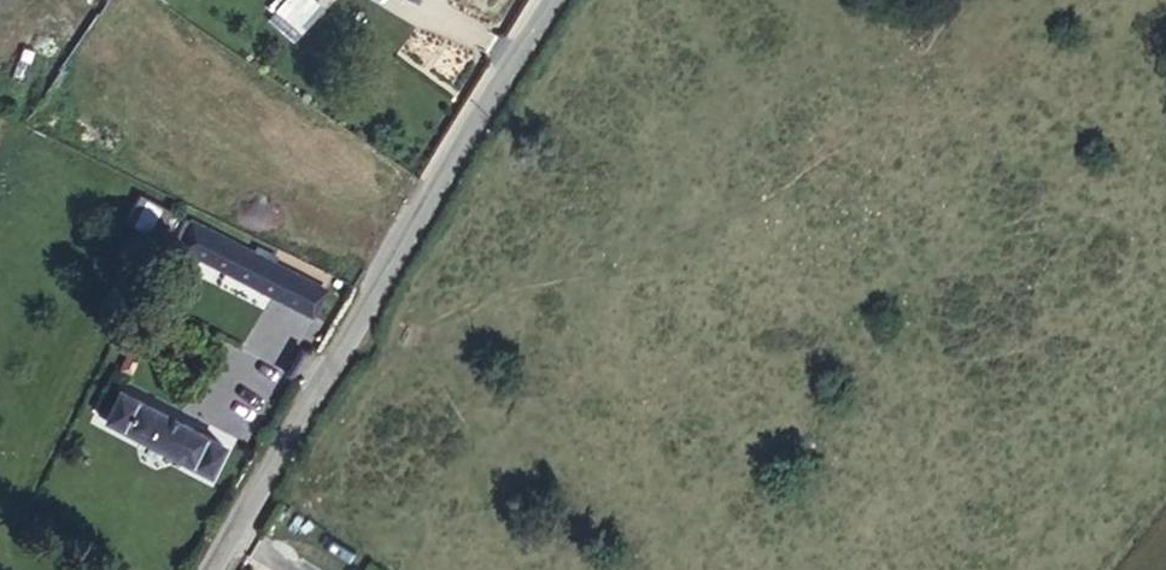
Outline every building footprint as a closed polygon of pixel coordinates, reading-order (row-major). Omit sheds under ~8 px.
[(294,31),(318,0),(281,0),(271,13),(294,31)] [(132,220),(148,227),(158,205),(142,198),(132,220)] [(206,268),(188,300),(291,357),(308,323),(206,268)] [(153,387),(145,382),(135,400),(143,405),(153,387)] [(152,421),(137,412),(131,423),(146,431),(152,421)] [(146,431),(131,423),(120,441),(114,437),(108,447),(212,504),(228,477),(146,431)]
